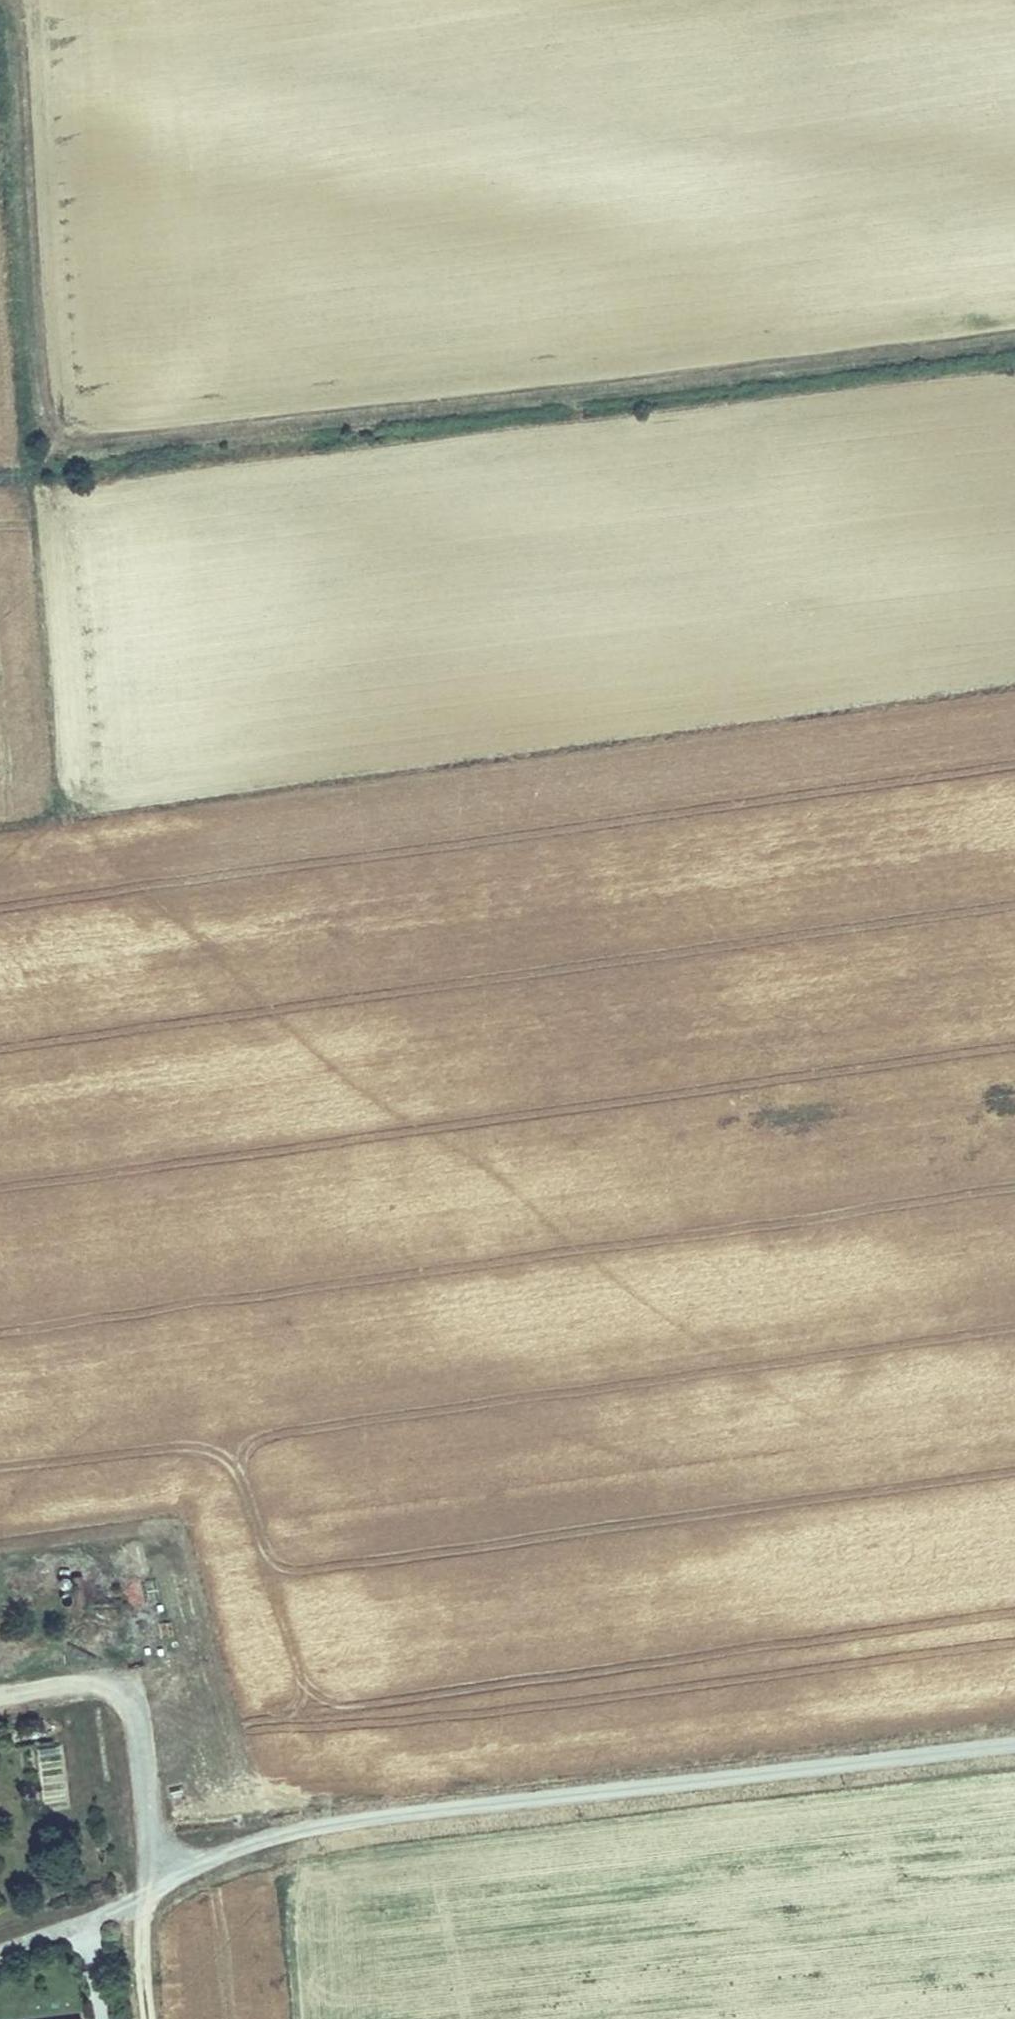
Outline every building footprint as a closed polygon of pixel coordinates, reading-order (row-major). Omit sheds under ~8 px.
[(40,1763),(62,1762),(62,1749),(40,1750),(40,1763)]
